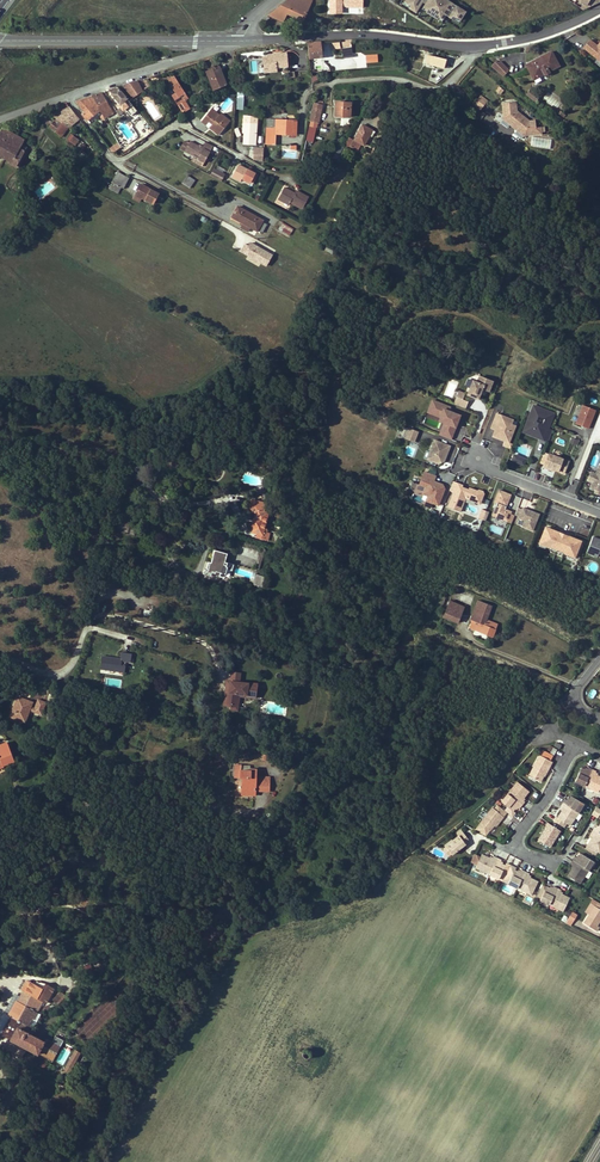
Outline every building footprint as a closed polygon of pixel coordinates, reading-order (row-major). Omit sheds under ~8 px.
[(310,5),(299,0),(286,0),(276,9),(287,13),(303,20),(310,5)] [(402,4),(416,13),(423,2),(425,4),(421,9),(443,24),(447,17),(455,22),(457,18),(462,22),(467,15),(445,0),(404,0),(402,4)] [(589,6),(585,3),(581,8),(583,9),(599,1),(599,0),(593,0),(589,6)] [(283,22),(287,13),(276,9),(268,15),(283,22)] [(584,48),(598,59),(599,56),(599,43),(598,46),(590,40),(584,48)] [(321,51),(320,42),(308,43),(309,58),(321,57),(321,51)] [(342,58),(352,57),(351,47),(341,48),(342,58)] [(552,51),(541,57),(543,60),(537,63),(536,60),(526,65),(531,75),(536,73),(538,77),(560,66),(552,51)] [(268,55),(263,56),(264,68),(276,67),(286,65),(286,52),(270,53),(270,55),(268,55)] [(432,56),(427,55),(425,63),(444,68),(446,60),(442,59),(442,61),(432,59),(432,56)] [(499,60),(492,67),(501,75),(506,79),(511,74),(499,60)] [(206,71),(214,90),(226,85),(218,66),(206,71)] [(188,98),(174,76),(167,81),(181,102),(188,98)] [(132,98),(142,91),(137,81),(123,86),(128,93),(129,93),(132,98)] [(111,94),(130,116),(136,111),(137,111),(129,102),(124,95),(118,88),(111,94)] [(526,94),(535,102),(541,96),(531,88),(526,94)] [(97,105),(107,103),(102,93),(92,96),(97,105)] [(165,93),(160,96),(165,103),(170,100),(165,93)] [(481,110),(489,101),(481,95),(474,105),(481,110)] [(87,121),(88,120),(100,111),(97,105),(92,96),(76,102),(84,111),(81,114),(87,121)] [(350,117),(351,103),(336,102),(335,116),(350,117)] [(503,103),(504,112),(506,112),(507,118),(512,123),(510,125),(517,130),(518,128),(525,134),(532,133),(532,135),(543,134),(542,127),(537,127),(536,121),(530,121),(526,122),(523,120),(522,121),(517,117),(520,113),(517,111),(517,103),(515,102),(503,103)] [(104,119),(109,116),(109,117),(113,115),(112,113),(113,113),(111,109),(107,103),(97,105),(100,111),(102,115),(104,119)] [(314,103),(309,122),(318,124),(323,105),(314,103)] [(69,107),(58,115),(54,117),(56,118),(69,126),(70,127),(79,119),(69,107)] [(207,114),(215,120),(218,117),(210,110),(207,114)] [(505,120),(510,125),(512,123),(507,118),(506,112),(504,112),(505,120)] [(523,120),(526,122),(530,121),(520,113),(517,117),(522,121),(523,120)] [(211,129),(218,135),(230,121),(220,114),(218,117),(215,120),(207,114),(201,121),(205,125),(208,121),(212,124),(214,126),(211,129)] [(49,127),(61,136),(68,127),(69,126),(56,118),(49,127)] [(267,119),(267,128),(276,129),(276,120),(267,119)] [(296,121),(276,120),(276,129),(275,134),(286,135),(286,132),(296,133),(296,121)] [(244,133),(243,144),(255,145),(257,123),(244,122),(243,128),(245,128),(244,133)] [(375,132),(362,125),(354,140),(349,138),(346,143),(344,147),(347,149),(349,146),(357,150),(361,143),(364,145),(369,136),(372,137),(375,132)] [(0,131),(0,156),(5,158),(6,157),(17,136),(2,127),(0,131)] [(276,129),(267,128),(266,144),(275,144),(275,134),(276,129)] [(77,138),(73,136),(70,133),(67,139),(74,145),(76,143),(74,142),(77,138)] [(9,163),(16,167),(18,164),(20,165),(24,157),(22,156),(26,150),(21,147),(24,141),(17,136),(6,157),(5,158),(10,161),(9,163)] [(531,136),(530,147),(550,149),(551,139),(531,136)] [(65,143),(81,155),(83,153),(78,148),(74,145),(67,139),(64,142),(65,143)] [(200,144),(191,139),(189,143),(184,151),(194,156),(194,154),(199,156),(198,159),(204,162),(213,146),(205,142),(204,144),(203,145),(200,144)] [(121,148),(118,143),(109,149),(112,153),(121,148)] [(333,152),(340,154),(343,147),(336,144),(333,152)] [(264,147),(255,147),(254,159),(263,159),(264,147)] [(199,156),(194,154),(194,156),(192,158),(203,164),(204,162),(198,159),(199,156)] [(239,165),(232,177),(240,182),(242,178),(251,182),(255,174),(239,165)] [(213,168),(209,175),(220,180),(223,174),(213,168)] [(129,178),(121,174),(118,172),(112,182),(112,183),(109,188),(118,193),(121,187),(123,188),(129,178)] [(186,175),(181,184),(189,189),(195,180),(186,175)] [(141,184),(133,198),(139,201),(141,198),(153,204),(159,193),(141,184)] [(286,194),(283,192),(280,198),(285,200),(284,201),(291,205),(292,203),(293,201),(305,207),(310,197),(298,190),(296,193),(295,195),(293,194),(294,192),(288,189),(286,194)] [(257,218),(237,207),(232,217),(257,231),(257,230),(262,233),(266,225),(262,223),(256,220),(257,218)] [(289,237),(293,229),(282,223),(278,230),(289,237)] [(248,246),(244,244),(239,253),(247,257),(245,259),(265,269),(273,255),(249,243),(248,246)] [(478,383),(473,381),(466,397),(478,402),(482,390),(490,393),(494,382),(480,377),(478,383)] [(466,394),(459,391),(454,404),(466,409),(469,403),(463,400),(466,394)] [(444,425),(440,436),(452,441),(457,429),(457,430),(462,417),(449,411),(450,409),(432,401),(427,414),(442,420),(441,424),(444,425)] [(594,409),(582,404),(575,423),(587,428),(594,409)] [(556,413),(534,405),(523,434),(545,442),(556,413)] [(516,421),(495,413),(489,428),(493,429),(491,436),(503,440),(502,445),(510,448),(512,444),(508,442),(516,421)] [(418,434),(408,430),(404,441),(414,445),(418,434)] [(578,447),(580,441),(571,438),(569,443),(578,447)] [(450,447),(433,441),(425,461),(437,466),(444,463),(450,447)] [(570,462),(544,452),(539,465),(564,475),(570,462)] [(524,458),(513,454),(511,459),(522,464),(524,458)] [(599,465),(596,472),(591,470),(587,480),(591,482),(590,487),(595,489),(594,492),(599,495),(599,465)] [(446,485),(434,482),(436,474),(423,470),(419,485),(413,483),(411,489),(414,490),(413,495),(425,499),(422,507),(430,509),(431,505),(439,507),(446,485)] [(463,484),(454,481),(450,491),(453,492),(448,506),(461,511),(466,498),(481,504),(485,493),(484,491),(480,489),(477,490),(470,487),(469,489),(462,486),(463,484)] [(512,494),(500,489),(495,502),(498,503),(497,506),(496,506),(492,515),(512,523),(515,515),(512,514),(513,511),(507,508),(512,494)] [(513,496),(509,507),(516,510),(521,499),(513,496)] [(259,534),(258,538),(267,541),(269,533),(263,531),(268,513),(264,512),(266,504),(251,500),(249,507),(253,512),(255,512),(256,515),(255,519),(253,526),(255,527),(254,533),(257,534),(259,534)] [(442,508),(436,506),(433,513),(439,515),(442,508)] [(523,509),(518,508),(515,515),(521,517),(520,519),(526,522),(523,528),(534,532),(540,514),(524,507),(523,509)] [(178,511),(176,520),(185,522),(187,513),(178,511)] [(584,541),(546,527),(540,543),(578,558),(584,541)] [(594,535),(587,552),(598,556),(599,552),(599,538),(594,535)] [(204,569),(203,573),(211,576),(212,572),(215,573),(216,571),(220,572),(219,576),(224,578),(226,569),(231,570),(233,564),(224,561),(227,553),(214,550),(211,563),(208,562),(207,568),(209,569),(209,571),(204,569)] [(257,574),(254,584),(262,587),(265,577),(257,574)] [(492,605),(478,600),(470,620),(480,624),(483,616),(487,618),(492,605)] [(456,615),(460,616),(464,606),(449,601),(443,616),(454,621),(456,615)] [(480,624),(470,620),(467,626),(492,636),(497,624),(486,620),(487,618),(483,616),(480,624)] [(121,652),(121,659),(102,656),(101,668),(124,672),(124,665),(120,665),(120,661),(132,663),(132,659),(130,659),(130,653),(121,652)] [(230,680),(228,692),(225,692),(224,704),(231,705),(231,703),(238,704),(239,696),(239,694),(247,695),(246,697),(253,697),(254,692),(256,693),(257,684),(240,682),(230,680)] [(32,703),(17,697),(10,717),(11,717),(10,720),(16,722),(17,719),(25,722),(29,710),(30,708),(32,703)] [(38,700),(34,709),(33,711),(41,714),(45,703),(38,700)] [(3,767),(3,765),(14,760),(7,743),(0,745),(0,768),(3,767)] [(552,761),(550,760),(539,755),(528,775),(538,780),(540,777),(542,777),(542,776),(548,765),(549,766),(552,761)] [(581,768),(575,781),(598,792),(599,787),(599,777),(596,775),(595,774),(595,772),(596,771),(588,767),(587,769),(586,771),(583,769),(581,768)] [(242,777),(242,783),(241,794),(255,795),(255,790),(262,791),(262,788),(268,788),(269,777),(255,776),(255,769),(249,769),(249,770),(240,770),(240,777),(242,777)] [(515,806),(517,807),(518,808),(521,805),(524,801),(523,800),(521,799),(523,797),(528,791),(517,781),(500,801),(512,811),(514,808),(515,806)] [(559,806),(561,807),(563,808),(561,810),(557,818),(556,817),(554,820),(562,825),(564,822),(569,825),(583,804),(571,796),(569,798),(568,801),(565,799),(564,799),(559,806)] [(502,816),(492,808),(481,823),(489,829),(493,825),(498,818),(499,820),(502,816)] [(545,827),(538,838),(549,845),(559,830),(547,823),(545,827)] [(589,834),(590,834),(592,836),(591,838),(586,845),(599,853),(599,851),(599,823),(598,826),(597,828),(595,827),(594,826),(589,834)] [(460,830),(455,833),(457,836),(445,846),(450,853),(451,854),(457,850),(456,849),(458,847),(459,848),(465,844),(464,843),(468,840),(460,830)] [(447,855),(450,853),(445,846),(442,849),(447,855)] [(500,859),(492,855),(492,856),(491,858),(488,857),(481,853),(474,867),(498,878),(504,865),(501,863),(498,862),(500,860),(500,859)] [(574,856),(569,864),(570,865),(572,866),(570,868),(566,875),(579,883),(587,870),(593,861),(580,853),(578,856),(577,858),(575,857),(574,856)] [(529,873),(521,869),(520,871),(519,873),(517,871),(514,870),(507,883),(516,887),(530,894),(537,881),(529,878),(527,877),(528,875),(529,873)] [(556,888),(552,886),(551,887),(550,889),(548,888),(545,886),(539,900),(549,904),(562,911),(568,897),(561,894),(559,893),(560,891),(561,890),(556,888)] [(593,905),(588,914),(582,923),(595,931),(598,926),(596,925),(599,919),(599,903),(596,907),(593,905)] [(584,912),(588,914),(593,905),(589,903),(584,912)] [(572,922),(576,916),(570,913),(567,919),(572,922)] [(42,1045),(57,1053),(60,1047),(46,1039),(44,1042),(27,1026),(31,1018),(33,1019),(40,1005),(44,1007),(54,988),(45,983),(42,988),(34,984),(28,980),(26,981),(21,990),(23,991),(18,1001),(16,1001),(9,1015),(10,1016),(1,1034),(19,1044),(19,1043),(23,1045),(22,1046),(42,1045)] [(111,992),(74,1028),(86,1040),(123,1004),(111,992)] [(63,1047),(55,1061),(63,1065),(70,1051),(63,1047)] [(72,1072),(80,1050),(73,1048),(65,1070),(72,1072)]
